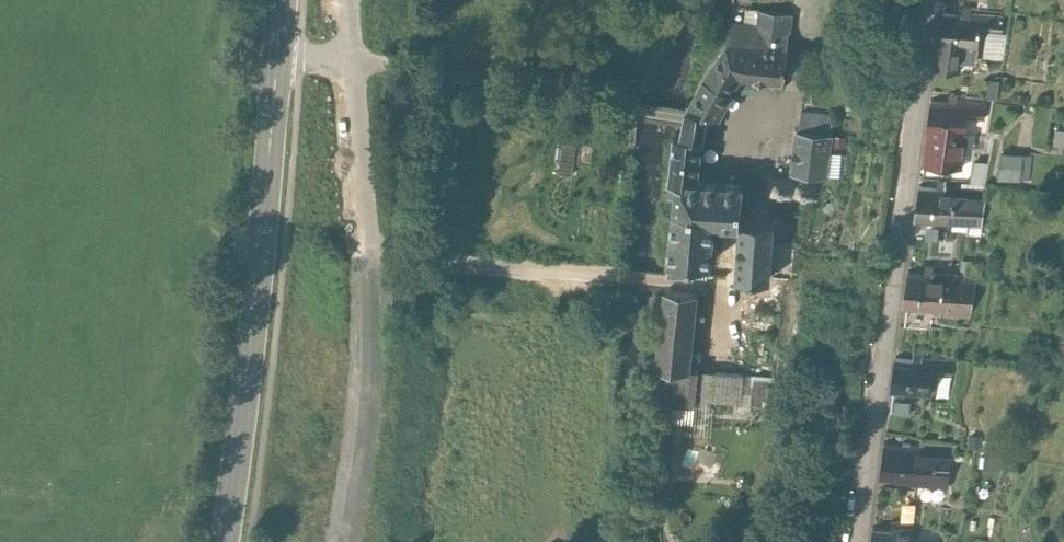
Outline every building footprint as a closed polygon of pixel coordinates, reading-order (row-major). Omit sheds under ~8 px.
[(962,51),(977,53),(982,20),(1003,23),(1005,9),(972,5),(971,7),(945,3),(937,59),(960,62),(962,51)] [(729,48),(750,50),(746,85),(785,89),(793,15),(763,11),(763,13),(761,28),(745,26),(732,24),(729,48)] [(747,11),(745,26),(761,28),(763,13),(747,11)] [(724,48),(711,71),(740,89),(742,85),(746,85),(750,50),(729,48),(724,48)] [(711,71),(703,83),(735,100),(740,89),(711,71)] [(735,100),(703,83),(690,107),(711,118),(722,124),(735,100)] [(929,122),(932,122),(967,127),(970,109),(986,112),(989,97),(959,93),(958,95),(933,91),(929,122)] [(805,105),(802,134),(825,137),(828,107),(805,105)] [(690,107),(686,114),(710,121),(711,118),(690,107)] [(710,121),(686,114),(685,120),(683,135),(707,138),(709,125),(710,121)] [(979,129),(967,127),(932,122),(927,156),(974,163),(979,129)] [(802,134),(797,134),(792,177),(821,180),(825,137),(802,134)] [(707,138),(683,135),(681,144),(706,147),(707,138)] [(1036,145),(1004,142),(1001,168),(1034,174),(1036,145)] [(700,184),(706,147),(681,144),(675,143),(669,188),(678,189),(694,191),(695,184),(700,184)] [(947,182),(921,178),(917,211),(983,219),(988,184),(948,179),(947,182)] [(678,189),(674,225),(717,230),(739,232),(740,225),(743,188),(700,184),(695,184),(694,191),(678,189)] [(817,190),(770,186),(768,204),(815,208),(817,190)] [(671,251),(715,255),(717,230),(674,225),(671,251)] [(772,288),(775,227),(740,225),(739,232),(737,285),(772,288)] [(713,277),(715,255),(671,251),(668,279),(693,282),(694,275),(713,277)] [(973,307),(979,265),(966,263),(965,270),(934,266),(934,269),(909,265),(905,298),(973,307)] [(692,371),(699,296),(666,293),(659,368),(692,371)] [(921,355),(897,352),(893,384),(931,389),(934,367),(952,369),(954,356),(922,352),(921,355)] [(692,371),(659,368),(656,394),(664,395),(663,404),(695,407),(695,403),(744,408),(743,416),(774,419),(778,380),(692,371)] [(949,478),(955,438),(934,435),(934,440),(911,437),(910,441),(885,437),(881,470),(926,476),(926,474),(949,478)] [(912,524),(899,523),(898,526),(874,523),(871,541),(910,541),(912,524)] [(912,524),(910,541),(940,541),(941,534),(933,526),(912,524)]
